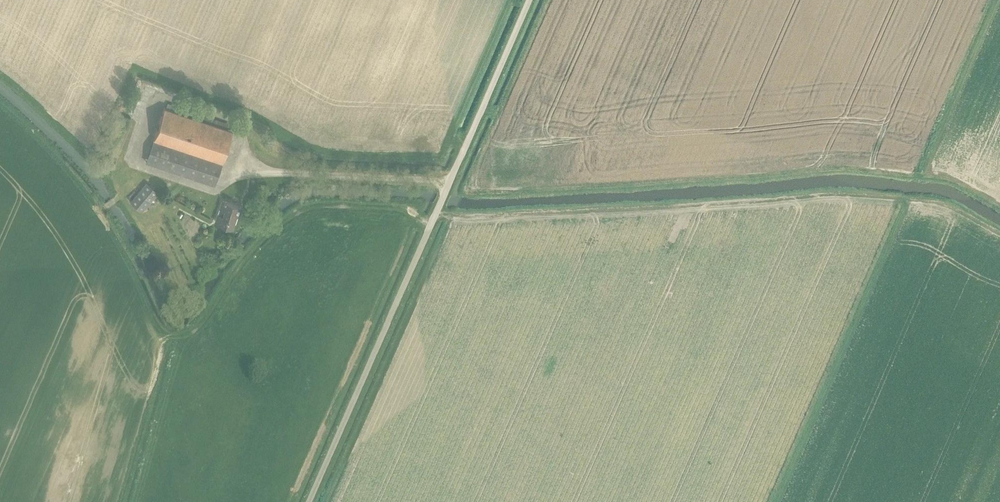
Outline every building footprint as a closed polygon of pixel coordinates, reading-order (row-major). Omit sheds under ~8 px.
[(233,131),(224,128),(165,108),(155,139),(147,162),(215,185),(233,131)] [(142,211),(158,192),(147,183),(131,201),(142,211)] [(216,221),(223,224),(233,227),(240,206),(223,201),(216,221)]
